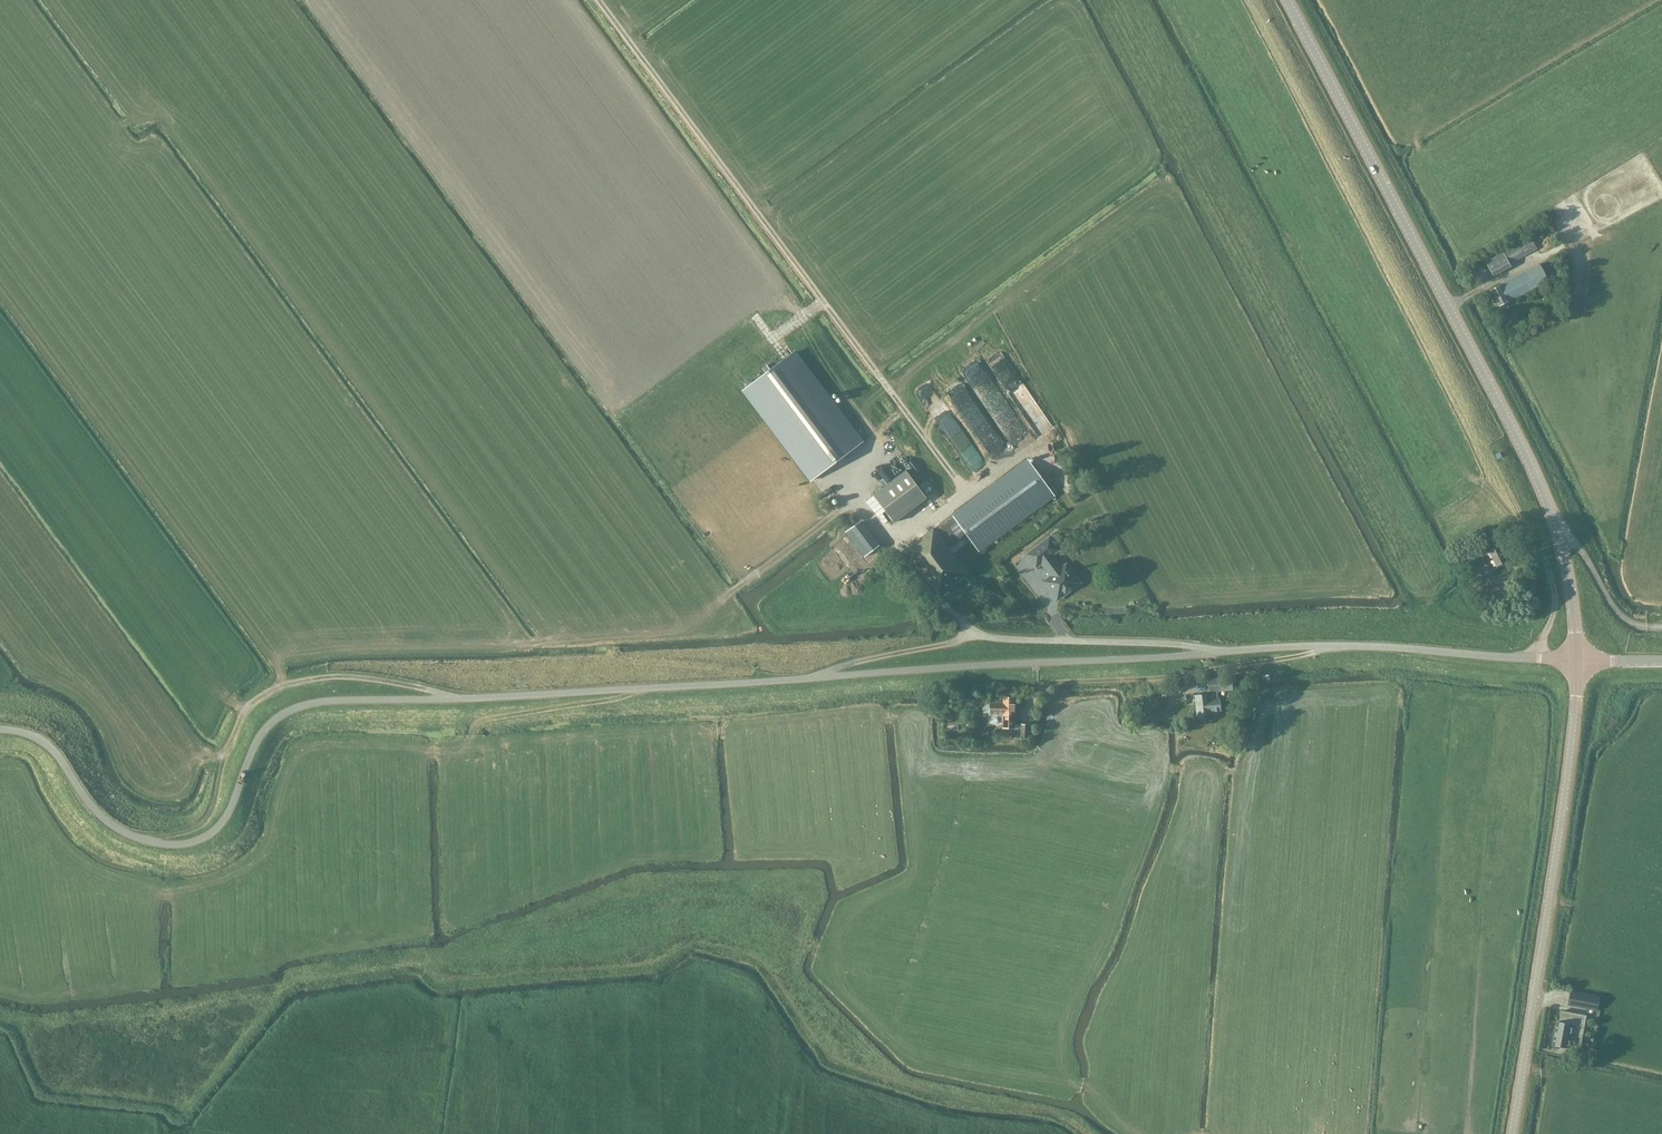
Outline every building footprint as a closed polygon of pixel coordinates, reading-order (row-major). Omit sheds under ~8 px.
[(1508,261),(1535,247),(1530,239),(1503,253),(1503,252),(1485,261),(1493,276),(1511,267),(1508,261)] [(1505,305),(1504,303),(1548,281),(1539,264),(1489,290),(1498,308),(1505,305)] [(743,389),(811,480),(862,441),(828,396),(827,397),(793,352),(770,370),(766,364),(762,368),(765,373),(743,389)] [(947,547),(965,533),(979,552),(1054,497),(1027,459),(951,514),(952,515),(933,529),(933,528),(905,550),(938,595),(966,574),(947,547)] [(893,522),(926,498),(906,470),(873,495),(893,522)] [(860,521),(845,532),(863,557),(879,546),(860,521)] [(1059,568),(1050,555),(1057,550),(1048,538),(1025,554),(1035,567),(1040,563),(1050,576),(1042,581),(1048,589),(1050,586),(1059,597),(1078,583),(1072,573),(1069,576),(1062,566),(1059,568)] [(1512,558),(1507,549),(1502,552),(1495,538),(1484,543),(1495,566),(1506,561),(1512,558)] [(1530,578),(1516,585),(1520,593),(1534,586),(1530,578)] [(1209,693),(1210,695),(1208,695),(1208,694),(1194,695),(1196,716),(1210,715),(1210,713),(1221,712),(1219,698),(1218,698),(1217,692),(1232,690),(1231,676),(1207,679),(1209,693)] [(1000,720),(1002,720),(1002,728),(1013,728),(1013,729),(1019,730),(1019,725),(1014,725),(1014,697),(1002,697),(1002,703),(989,703),(988,715),(996,715),(996,716),(994,718),(992,720),(994,723),(996,724),(999,723),(1000,720)] [(1028,739),(1028,725),(1020,724),(1020,739),(1028,739)] [(1586,1009),(1596,1011),(1599,996),(1570,991),(1568,1005),(1586,1009)] [(1579,1049),(1585,1016),(1561,1012),(1559,1022),(1556,1021),(1552,1045),(1566,1048),(1566,1047),(1579,1049)]
